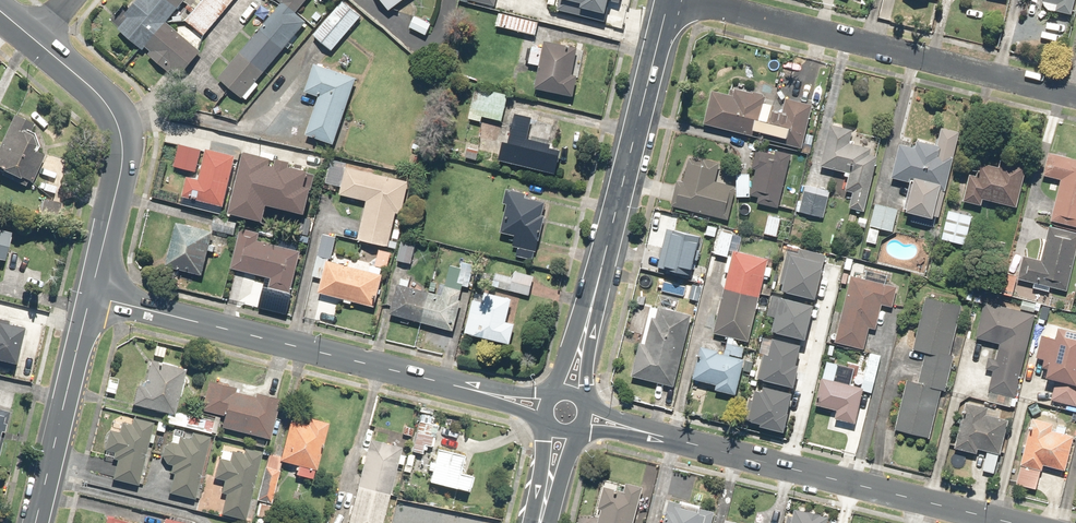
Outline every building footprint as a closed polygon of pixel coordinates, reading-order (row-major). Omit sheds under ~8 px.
[(128,12),(133,17),(123,28),(173,71),(175,68),(183,75),(205,50),(171,21),(189,0),(138,0),(128,12)] [(187,20),(206,35),(236,0),(204,0),(187,20)] [(285,4),(222,77),(245,96),(309,22),(298,13),(309,0),(280,0),(285,4)] [(336,51),(366,16),(348,0),(317,34),(336,51)] [(392,8),(404,0),(386,0),(392,8)] [(561,9),(613,20),(617,0),(563,0),(561,9)] [(1038,9),(1067,16),(1071,0),(1040,0),(1038,9)] [(541,21),(504,12),(501,24),(538,33),(541,21)] [(416,15),(411,27),(431,34),(435,22),(416,15)] [(532,64),(544,66),(540,87),(577,95),(582,74),(578,73),(583,46),(550,39),(548,49),(536,47),(532,64)] [(359,77),(318,64),(309,91),(321,95),(309,134),(338,143),(359,77)] [(485,116),(506,121),(512,93),(479,85),(472,116),(484,119),(485,116)] [(711,95),(703,127),(798,150),(810,104),(784,98),(780,113),(769,110),(770,108),(760,106),(762,98),(729,90),(726,99),(711,95)] [(531,141),(536,115),(521,112),(516,138),(507,136),(502,161),(558,172),(563,147),(531,141)] [(46,153),(39,132),(9,117),(0,136),(0,172),(30,186),(46,153)] [(850,131),(830,127),(822,168),(849,173),(845,192),(850,193),(847,210),(864,213),(875,154),(846,149),(850,131)] [(937,218),(960,136),(937,130),(934,142),(917,137),(914,151),(900,147),(891,180),(911,185),(903,216),(928,223),(930,216),(937,218)] [(199,172),(205,147),(182,142),(177,167),(199,172)] [(236,154),(209,150),(205,178),(191,176),(188,197),(228,204),(236,154)] [(310,185),(314,168),(294,164),(295,160),(247,150),(234,210),(267,217),(270,202),(285,206),(287,200),(311,206),(315,186),(310,185)] [(775,212),(789,157),(771,152),(770,157),(755,153),(750,173),(755,174),(749,199),(759,201),(757,207),(775,212)] [(750,155),(736,155),(735,197),(748,198),(750,155)] [(1051,155),(1043,178),(1057,182),(1046,220),(1075,229),(1075,162),(1051,155)] [(328,181),(346,185),(344,192),(371,198),(362,238),(393,244),(400,213),(405,214),(412,180),(350,166),(351,161),(333,157),(328,181)] [(1014,209),(1023,175),(970,162),(960,203),(980,208),(982,201),(1014,209)] [(714,170),(684,164),(675,212),(725,221),(731,190),(711,187),(714,170)] [(827,189),(803,185),(798,215),(822,219),(827,189)] [(515,246),(520,247),(518,255),(537,259),(551,201),(531,195),(532,192),(511,186),(507,202),(511,203),(504,230),(518,234),(515,246)] [(61,201),(44,200),(43,211),(60,213),(61,201)] [(878,245),(880,230),(892,232),(896,209),(874,205),(867,243),(878,245)] [(969,216),(947,212),(941,244),(964,248),(969,216)] [(239,218),(219,214),(215,230),(236,234),(239,218)] [(779,218),(767,216),(763,236),(776,238),(779,218)] [(317,219),(307,217),(301,241),(312,243),(317,219)] [(218,232),(182,223),(171,264),(207,273),(218,232)] [(8,258),(15,231),(0,227),(0,255),(8,258)] [(270,286),(296,292),(305,251),(258,240),(260,231),(244,228),(235,266),(273,274),(270,286)] [(687,281),(692,262),(697,263),(703,239),(665,229),(653,273),(687,281)] [(1045,229),(1037,262),(1020,258),(1015,280),(1065,291),(1075,242),(1075,236),(1045,229)] [(747,344),(763,278),(768,280),(771,271),(765,269),(767,261),(737,254),(742,235),(719,230),(713,257),(726,260),(722,275),(727,276),(713,336),(727,339),(723,355),(740,359),(742,350),(732,347),(733,341),(747,344)] [(316,275),(325,277),(322,293),(379,305),(387,270),(334,259),(339,237),(324,234),(316,275)] [(418,240),(406,237),(399,260),(412,263),(418,240)] [(829,252),(799,245),(789,289),(820,296),(829,252)] [(395,251),(382,247),(377,263),(391,267),(395,251)] [(473,285),(477,263),(464,260),(460,282),(473,285)] [(892,287),(864,281),(866,272),(851,268),(835,342),(862,348),(866,329),(875,331),(880,307),(888,308),(892,287)] [(478,282),(493,283),(494,270),(480,269),(478,282)] [(506,274),(503,288),(532,294),(536,274),(516,269),(515,276),(506,274)] [(690,287),(657,278),(653,293),(686,302),(690,287)] [(447,294),(404,281),(395,311),(456,329),(468,290),(450,285),(447,294)] [(493,294),(477,291),(469,331),(515,341),(519,322),(511,320),(516,295),(493,291),(493,294)] [(818,303),(787,296),(779,329),(811,336),(818,303)] [(929,439),(940,392),(944,393),(953,356),(949,355),(960,308),(923,299),(911,353),(923,356),(916,385),(906,383),(894,431),(929,439)] [(999,346),(995,362),(987,360),(984,371),(992,373),(988,388),(1011,394),(1031,316),(983,304),(974,340),(999,346)] [(646,347),(637,345),(630,380),(673,388),(687,317),(653,310),(646,347)] [(28,324),(2,320),(1,326),(0,325),(0,357),(22,360),(28,324)] [(1032,361),(1039,362),(1036,376),(1042,377),(1041,382),(1053,385),(1049,401),(1075,407),(1075,383),(1074,383),(1075,372),(1075,337),(1053,332),(1050,343),(1037,340),(1032,361)] [(803,342),(775,336),(766,378),(793,384),(803,342)] [(741,362),(715,357),(716,353),(697,350),(691,382),(713,387),(711,394),(734,398),(741,362)] [(880,357),(869,354),(861,390),(847,387),(851,370),(824,364),(814,407),(834,411),(832,420),(853,425),(861,393),(871,396),(880,357)] [(188,412),(177,409),(188,366),(152,356),(145,384),(140,382),(135,401),(169,410),(166,420),(185,426),(188,412)] [(274,436),(281,395),(259,391),(258,398),(236,394),(237,387),(209,382),(203,412),(224,415),(222,427),(274,436)] [(795,392),(764,385),(756,422),(786,429),(795,392)] [(964,402),(953,450),(975,455),(977,450),(997,454),(1007,412),(964,402)] [(0,408),(0,452),(12,412),(0,408)] [(301,463),(317,467),(329,421),(313,417),(311,424),(293,420),(283,458),(301,463)] [(134,423),(125,421),(122,431),(112,429),(108,447),(116,449),(114,458),(121,460),(117,478),(142,483),(155,423),(135,419),(134,423)] [(435,422),(420,419),(414,448),(429,451),(435,422)] [(1041,467),(1061,472),(1070,438),(1050,433),(1052,425),(1029,419),(1012,485),(1034,491),(1041,467)] [(199,498),(211,435),(184,430),(183,435),(176,433),(175,441),(173,441),(166,446),(165,455),(169,463),(175,464),(170,492),(199,498)] [(440,448),(437,462),(433,461),(431,469),(436,470),(433,483),(472,491),(476,475),(461,472),(465,454),(440,448)] [(218,476),(227,478),(224,491),(228,492),(223,514),(247,518),(261,451),(248,449),(247,453),(235,451),(233,460),(221,458),(218,476)] [(258,499),(262,500),(258,515),(269,518),(274,503),(271,502),(284,459),(271,455),(258,499)] [(317,467),(301,463),(298,474),(314,478),(317,467)] [(600,522),(637,522),(646,486),(631,482),(629,492),(607,486),(602,505),(605,506),(600,522)] [(672,499),(666,522),(714,522),(717,510),(703,506),(701,511),(684,507),(685,503),(672,499)] [(829,515),(818,512),(819,510),(808,508),(807,510),(799,508),(796,522),(828,522),(829,515)] [(143,521),(109,515),(108,522),(142,522),(143,521)]
